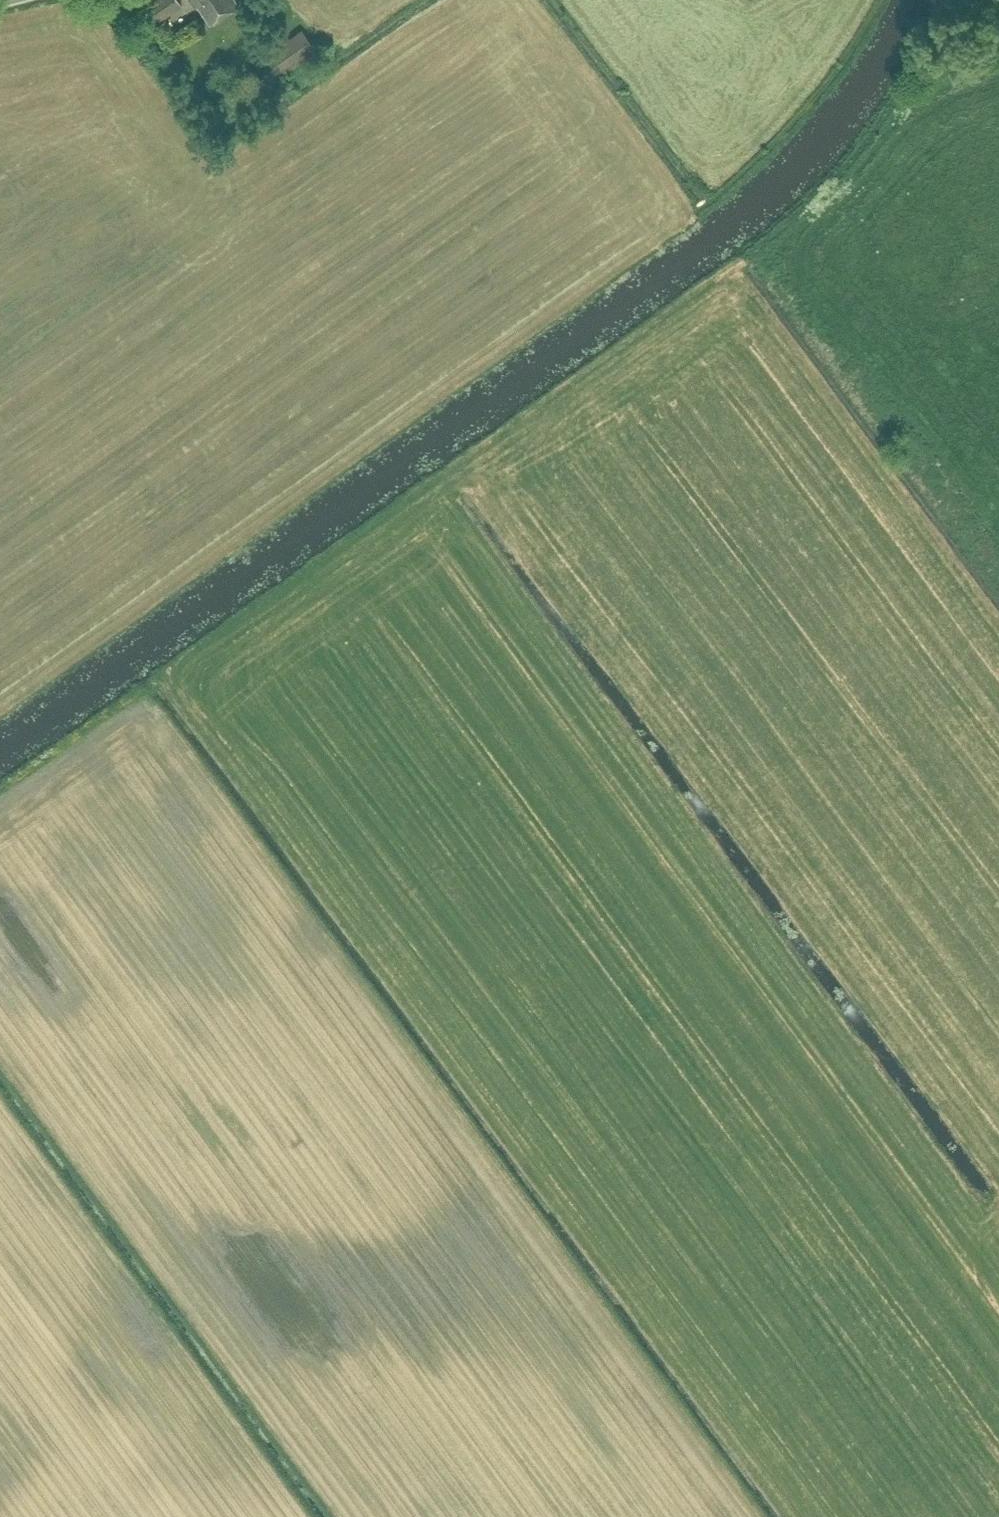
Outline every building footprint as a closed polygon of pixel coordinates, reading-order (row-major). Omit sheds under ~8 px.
[(140,9),(152,25),(181,4),(178,0),(152,0),(140,9)] [(211,24),(239,5),(235,0),(195,0),(211,24)] [(261,58),(276,78),(315,49),(301,29),(261,58)]
